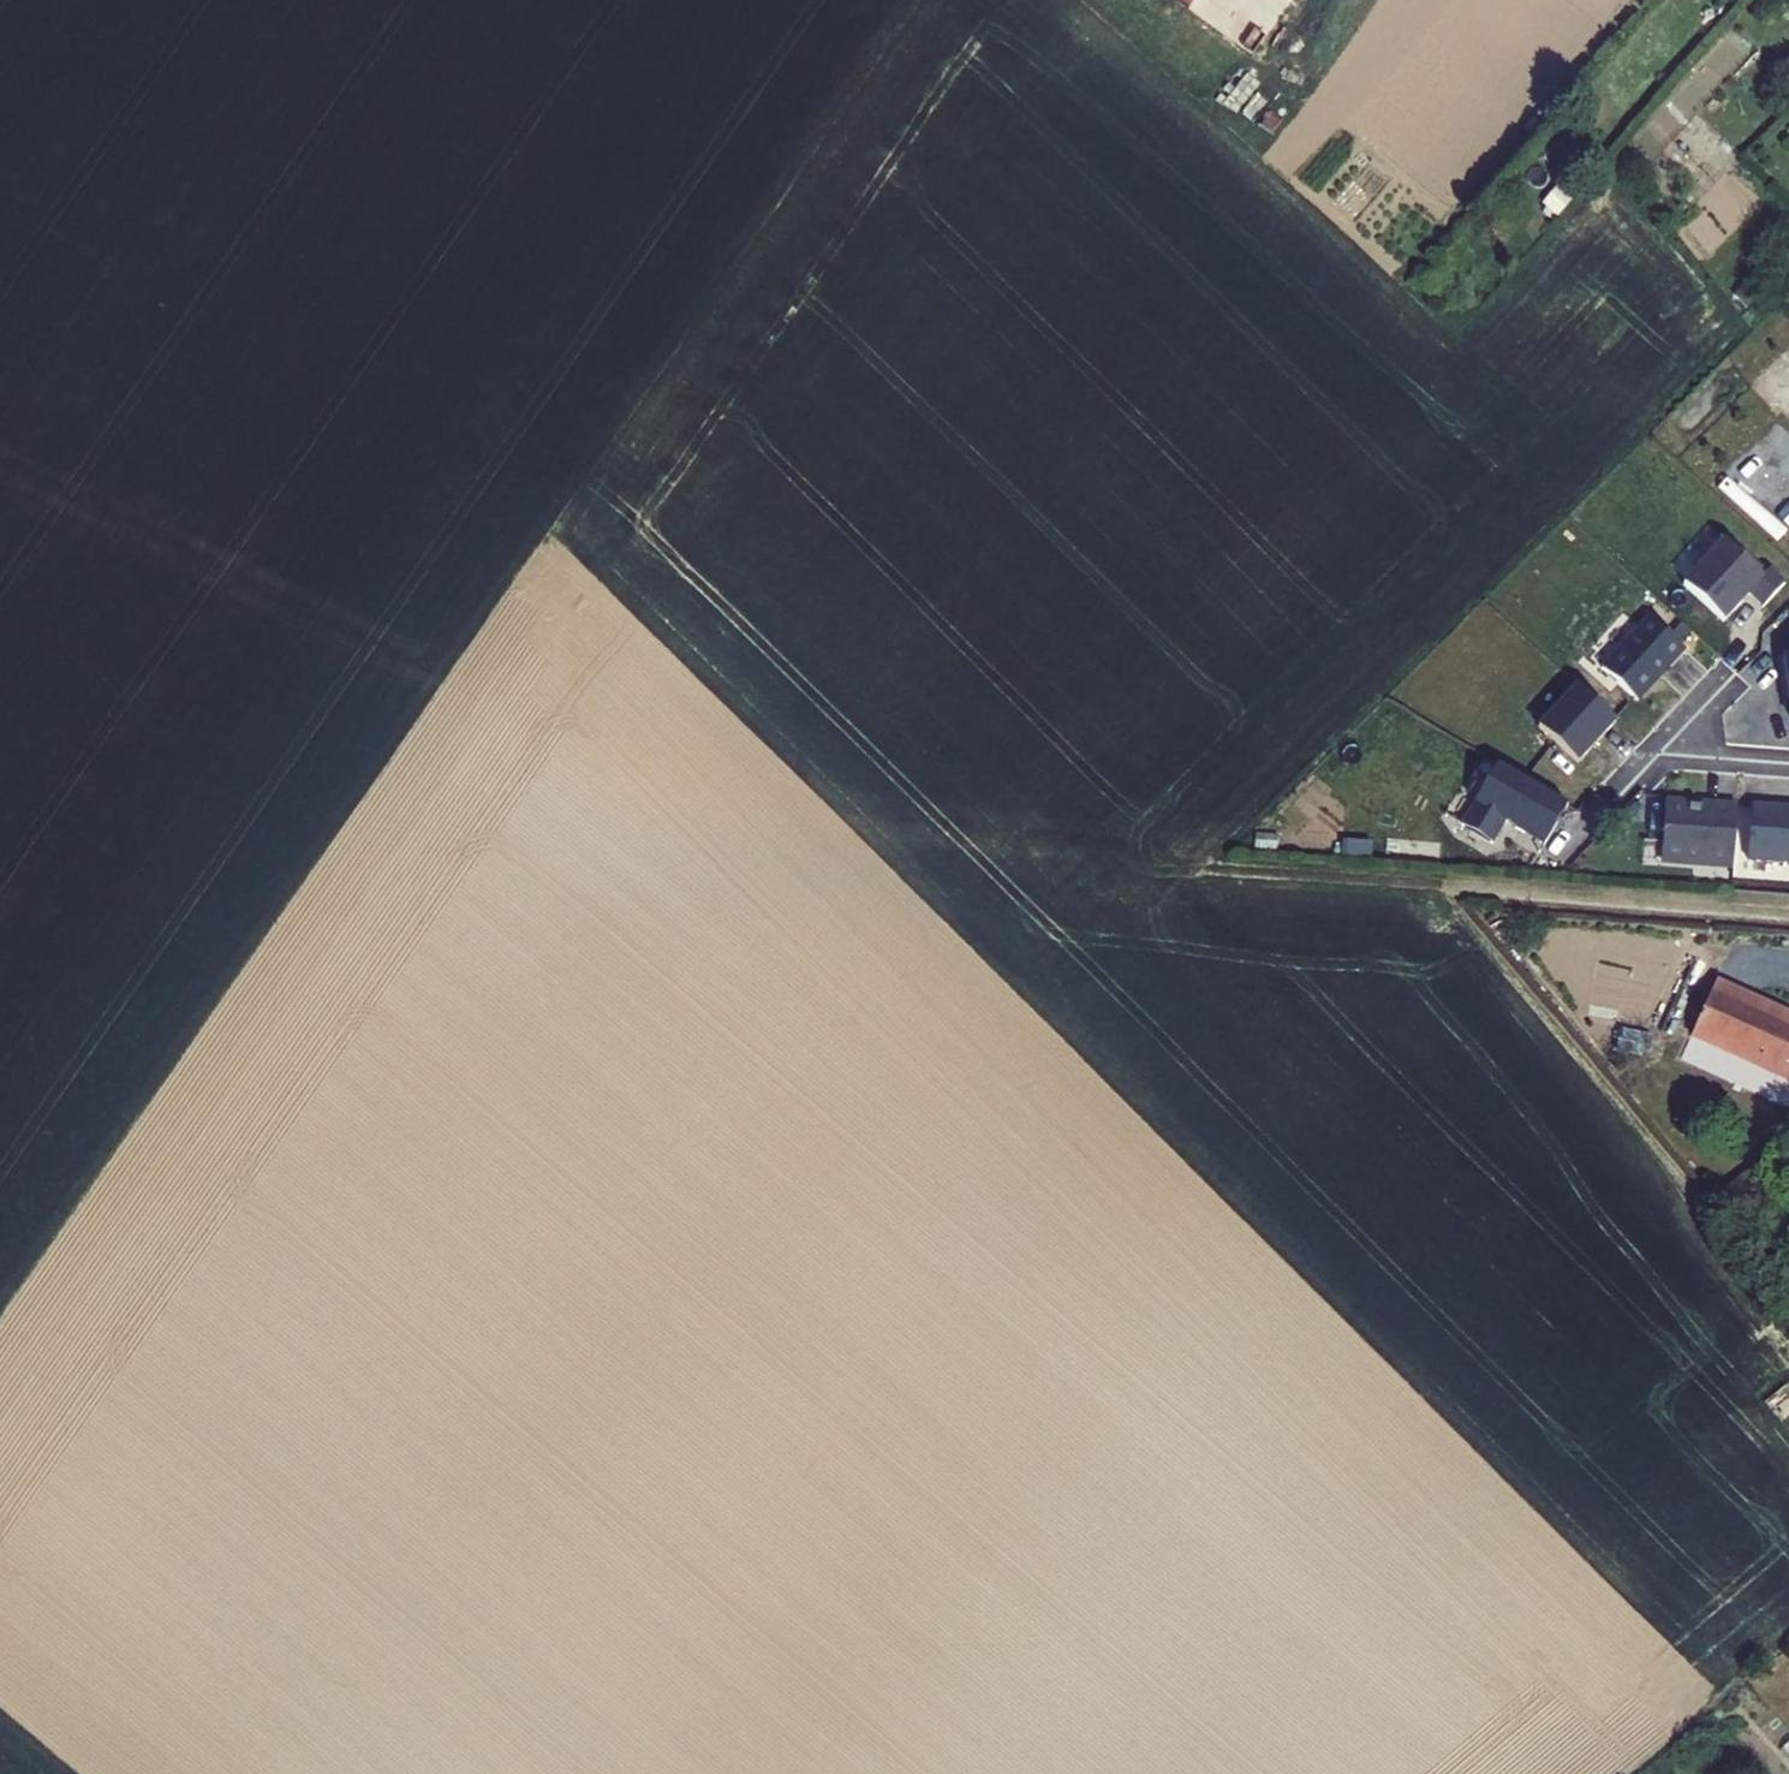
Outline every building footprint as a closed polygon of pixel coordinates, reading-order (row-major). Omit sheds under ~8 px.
[(1188,10),(1195,0),(1174,0),(1188,10)] [(1788,529),(1788,468),(1753,502),(1783,534),(1788,529)] [(1723,544),(1680,591),(1720,628),(1746,600),(1760,613),(1781,590),(1766,576),(1762,580),(1723,544)] [(1684,655),(1648,622),(1601,674),(1636,706),(1669,669),(1671,670),(1684,655)] [(1777,657),(1784,704),(1788,703),(1788,655),(1777,657)] [(1575,691),(1537,732),(1576,768),(1614,726),(1575,691)] [(1566,810),(1496,769),(1460,830),(1491,848),(1504,826),(1543,849),(1566,810)] [(1659,861),(1731,866),(1735,812),(1699,810),(1698,813),(1663,811),(1659,861)] [(1749,811),(1745,865),(1788,868),(1788,814),(1749,811)] [(1715,987),(1691,1043),(1788,1085),(1788,1028),(1784,1026),(1787,1018),(1715,987)]
